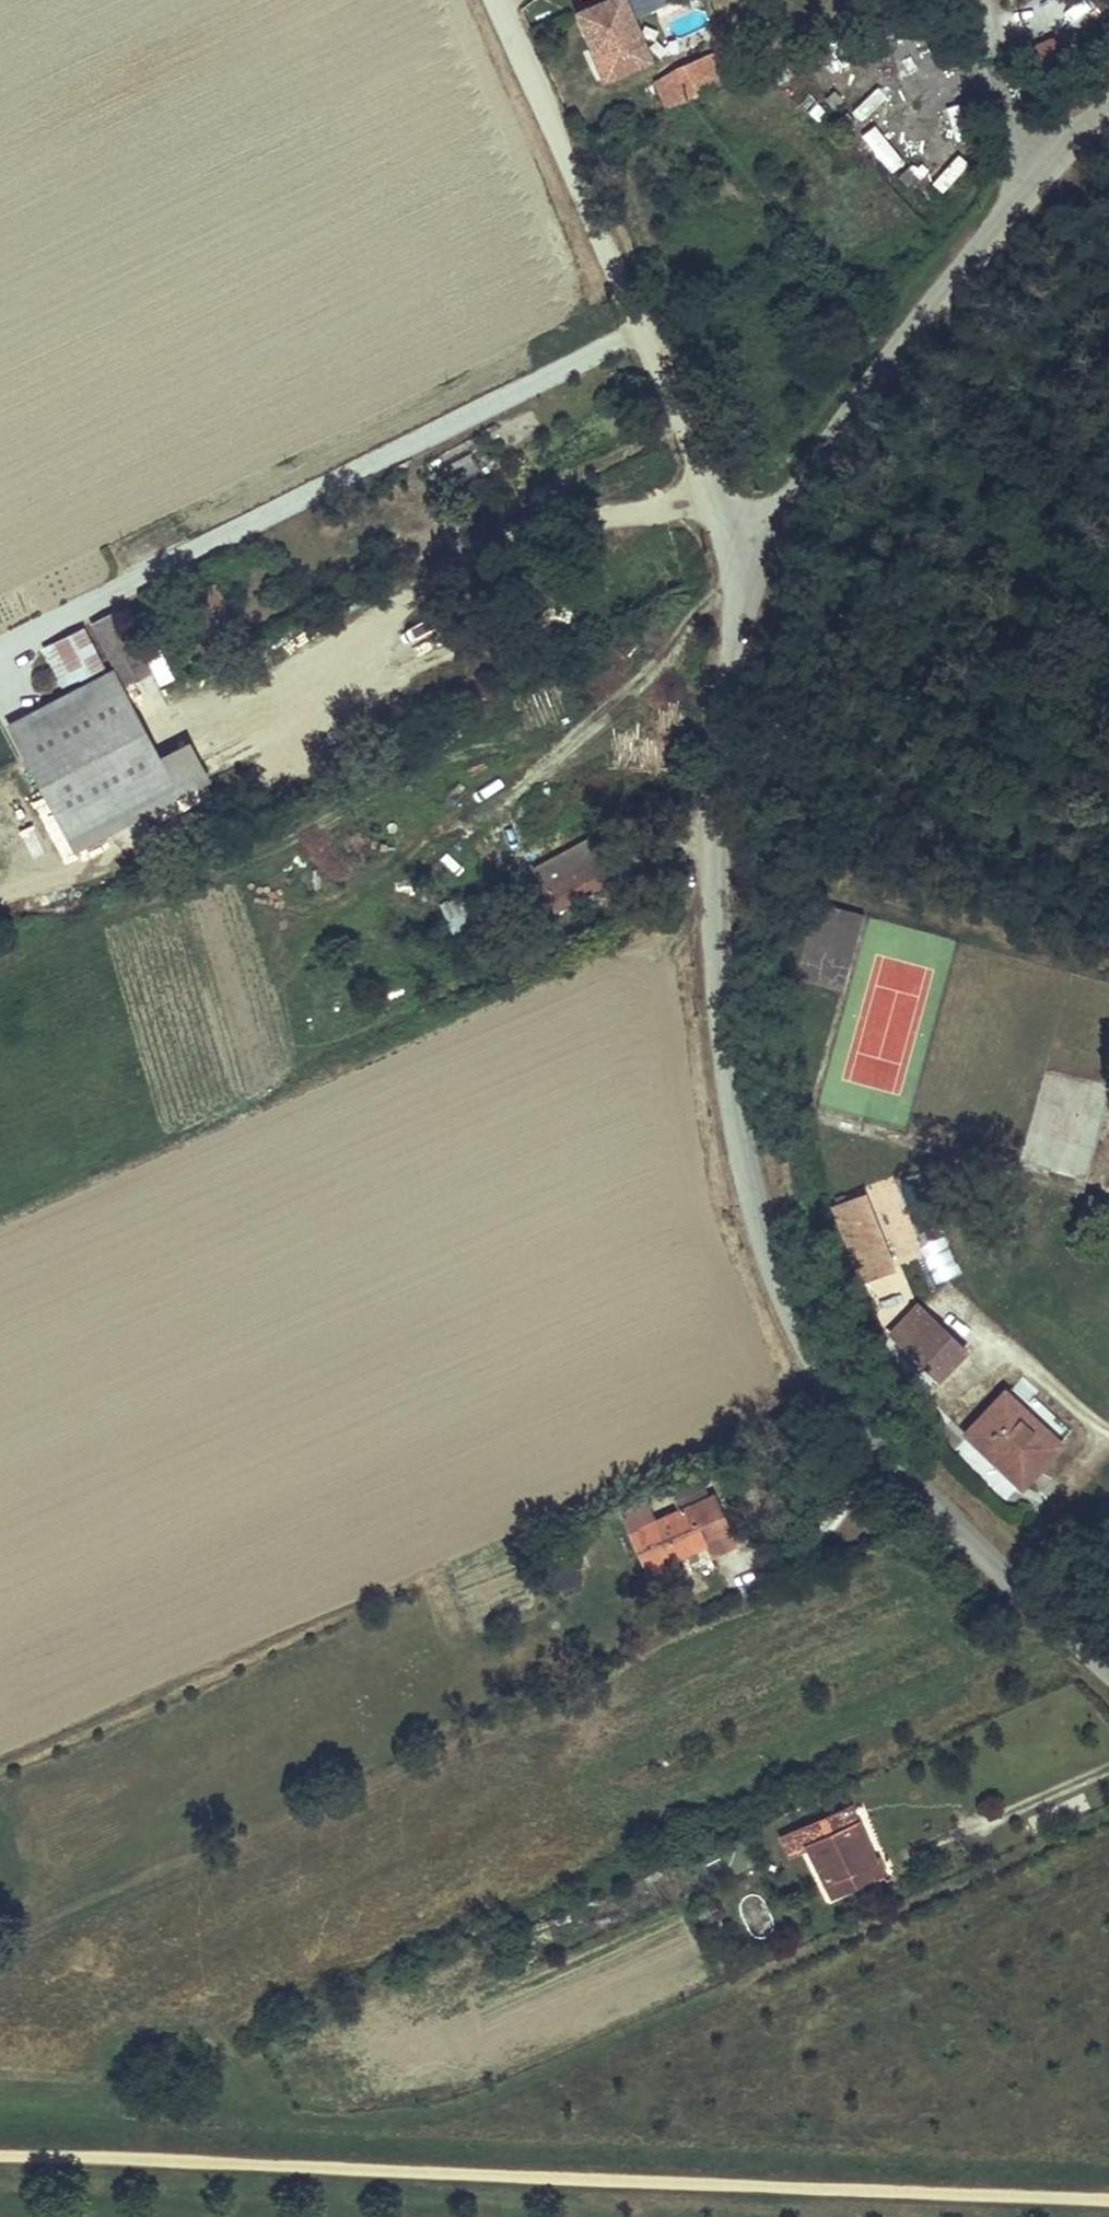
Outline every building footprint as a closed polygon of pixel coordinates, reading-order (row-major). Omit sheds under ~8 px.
[(580,14),(600,63),(607,79),(649,61),(623,0),(615,0),(580,14)] [(650,11),(673,2),(672,0),(645,0),(650,11)] [(1073,42),(1105,20),(1096,8),(1064,30),(1073,42)] [(721,87),(708,60),(693,66),(705,94),(721,87)] [(693,66),(677,72),(688,100),(705,94),(693,66)] [(688,100),(677,72),(656,82),(667,108),(688,100)] [(912,116),(923,102),(886,74),(875,88),(912,116)] [(946,108),(957,142),(971,137),(959,103),(946,108)] [(863,132),(859,146),(880,152),(885,139),(863,132)] [(955,148),(955,176),(968,176),(968,148),(955,148)] [(934,157),(922,167),(948,195),(959,185),(934,157)] [(430,477),(439,493),(481,472),(476,461),(498,451),(494,443),(430,477)] [(116,610),(92,624),(112,663),(136,650),(116,610)] [(82,627),(43,647),(63,686),(103,667),(82,627)] [(143,663),(136,650),(112,663),(118,676),(143,663)] [(157,684),(173,679),(165,651),(148,656),(157,684)] [(113,676),(10,728),(25,759),(129,707),(113,676)] [(129,707),(25,759),(74,856),(207,789),(188,752),(159,766),(129,707)] [(601,859),(548,889),(559,909),(612,880),(601,859)] [(866,1198),(837,1210),(865,1280),(895,1269),(866,1198)] [(917,1307),(891,1336),(939,1380),(965,1352),(917,1307)] [(1005,1397),(969,1435),(1021,1485),(1026,1479),(1057,1446),(1005,1397)] [(725,1518),(715,1496),(645,1527),(640,1516),(628,1522),(649,1568),(708,1543),(701,1529),(725,1518)] [(736,1545),(725,1518),(701,1529),(708,1543),(713,1555),(736,1545)] [(851,1805),(785,1835),(792,1852),(811,1843),(834,1895),(867,1880),(860,1865),(874,1858),(851,1805)] [(880,1874),(874,1858),(860,1865),(867,1880),(880,1874)]
